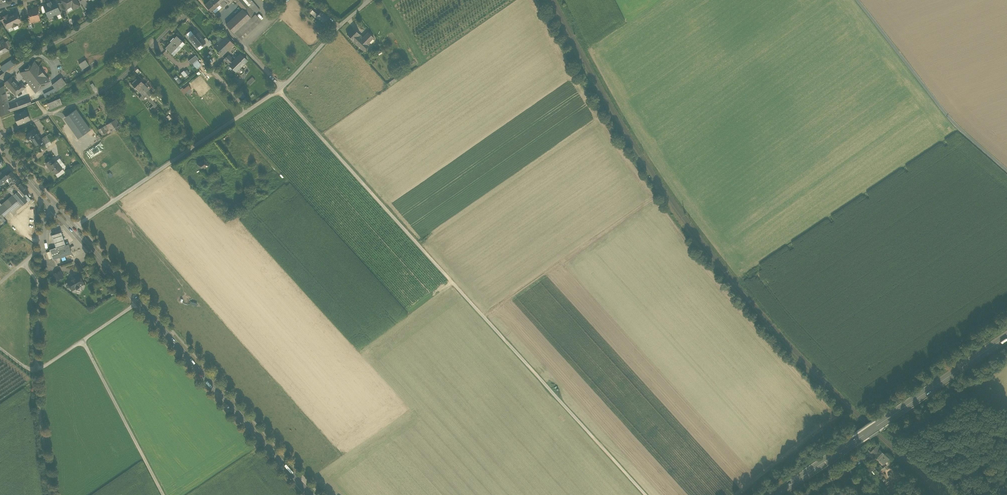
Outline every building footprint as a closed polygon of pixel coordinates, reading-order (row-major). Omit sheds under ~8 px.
[(49,14),(52,16),(53,15),(55,14),(56,15),(61,13),(60,12),(56,4),(55,0),(44,5),(46,12),(48,11),(49,14)] [(74,8),(79,5),(76,0),(62,0),(63,2),(66,8),(66,7),(72,4),(74,8)] [(85,9),(90,5),(86,0),(85,0),(81,0),(80,1),(85,9)] [(211,11),(219,4),(222,8),(228,4),(225,0),(210,0),(205,5),(211,11)] [(249,6),(243,0),(235,0),(244,10),(249,6)] [(249,6),(251,8),(255,5),(251,0),(243,0),(249,6)] [(255,5),(251,8),(255,14),(260,10),(255,5)] [(251,18),(255,14),(251,8),(249,6),(244,10),(251,18)] [(30,17),(31,21),(36,20),(35,18),(39,17),(38,11),(39,10),(38,8),(36,7),(35,7),(34,9),(28,10),(30,17)] [(234,33),(251,18),(244,10),(227,26),(234,33)] [(8,28),(12,26),(13,27),(18,24),(17,23),(21,21),(16,12),(8,16),(7,15),(0,18),(0,22),(4,20),(6,23),(5,23),(4,25),(6,27),(8,28)] [(321,12),(318,15),(316,17),(317,17),(323,23),(327,17),(321,12)] [(262,21),(255,14),(251,18),(234,33),(240,40),(262,21)] [(353,28),(347,34),(357,44),(363,37),(353,28)] [(374,37),(368,32),(363,37),(357,44),(364,51),(368,46),(367,44),(374,37)] [(193,34),(189,37),(197,47),(201,44),(202,45),(205,43),(205,42),(203,40),(197,33),(195,35),(193,34)] [(165,47),(171,53),(183,41),(177,35),(165,47)] [(221,40),(229,49),(234,44),(226,35),(221,40)] [(212,44),(206,37),(203,40),(205,42),(205,43),(209,47),(212,44)] [(214,46),(223,55),(229,49),(221,40),(214,46)] [(186,44),(183,41),(171,53),(174,56),(186,44)] [(9,49),(5,42),(0,44),(0,54),(9,49)] [(230,65),(236,71),(247,60),(241,54),(234,60),(230,65)] [(191,64),(192,64),(197,60),(199,59),(196,55),(189,61),(191,64)] [(224,59),(230,65),(234,60),(229,55),(224,59)] [(12,59),(0,67),(4,72),(16,64),(12,59)] [(89,65),(85,60),(79,64),(80,66),(82,70),(89,65)] [(201,65),(197,60),(192,64),(196,69),(201,65)] [(20,72),(25,78),(39,67),(34,61),(20,72)] [(35,89),(36,91),(49,81),(39,67),(25,78),(33,89),(35,89)] [(52,85),(57,91),(66,83),(61,77),(52,85)] [(134,80),(141,87),(144,85),(145,84),(137,77),(134,80)] [(14,93),(16,94),(25,87),(22,84),(18,87),(11,78),(5,82),(14,93)] [(138,91),(139,90),(141,87),(134,80),(131,83),(138,91)] [(181,90),(184,93),(191,88),(188,84),(181,90)] [(149,90),(144,85),(141,87),(147,94),(149,96),(152,94),(149,90)] [(0,115),(9,111),(8,106),(3,86),(0,88),(0,114),(0,115)] [(147,94),(141,87),(139,90),(146,96),(147,98),(149,96),(147,94)] [(47,103),(50,109),(63,104),(60,98),(47,103)] [(8,106),(9,111),(27,105),(25,99),(15,102),(16,104),(8,106)] [(15,115),(19,124),(30,119),(27,110),(15,115)] [(66,117),(80,136),(90,129),(76,110),(66,117)] [(78,138),(80,136),(66,117),(64,118),(78,138)] [(107,125),(112,133),(115,130),(121,127),(117,119),(107,125)] [(33,142),(36,145),(42,142),(42,141),(41,139),(34,128),(27,133),(28,133),(25,134),(28,139),(31,137),(34,141),(33,142)] [(42,142),(44,145),(50,141),(46,135),(41,139),(42,141),(42,142)] [(55,173),(62,168),(56,160),(54,162),(52,159),(46,163),(48,167),(49,166),(55,173)] [(197,164),(202,170),(209,165),(204,159),(197,164)] [(11,171),(7,175),(8,177),(11,181),(9,183),(11,186),(18,180),(11,171)] [(11,186),(17,192),(21,197),(22,196),(25,193),(28,191),(18,180),(11,186)] [(8,189),(13,195),(17,192),(11,186),(8,189)] [(24,197),(22,196),(21,197),(17,192),(13,195),(4,203),(10,210),(14,214),(16,212),(14,210),(22,204),(27,200),(24,197)] [(2,205),(0,207),(0,213),(2,216),(10,210),(4,203),(2,205)] [(52,235),(56,247),(65,244),(61,232),(52,235)] [(50,249),(50,252),(52,257),(53,259),(71,253),(68,244),(64,246),(64,245),(63,241),(55,244),(56,247),(50,249)] [(60,271),(54,274),(57,280),(63,277),(60,271)] [(68,281),(72,290),(83,284),(79,276),(68,281)] [(879,458),(881,459),(886,455),(880,450),(879,451),(876,447),(872,451),(876,454),(875,455),(879,458)] [(881,459),(888,466),(893,462),(886,455),(881,459)] [(869,469),(875,478),(880,475),(874,466),(869,469)]
